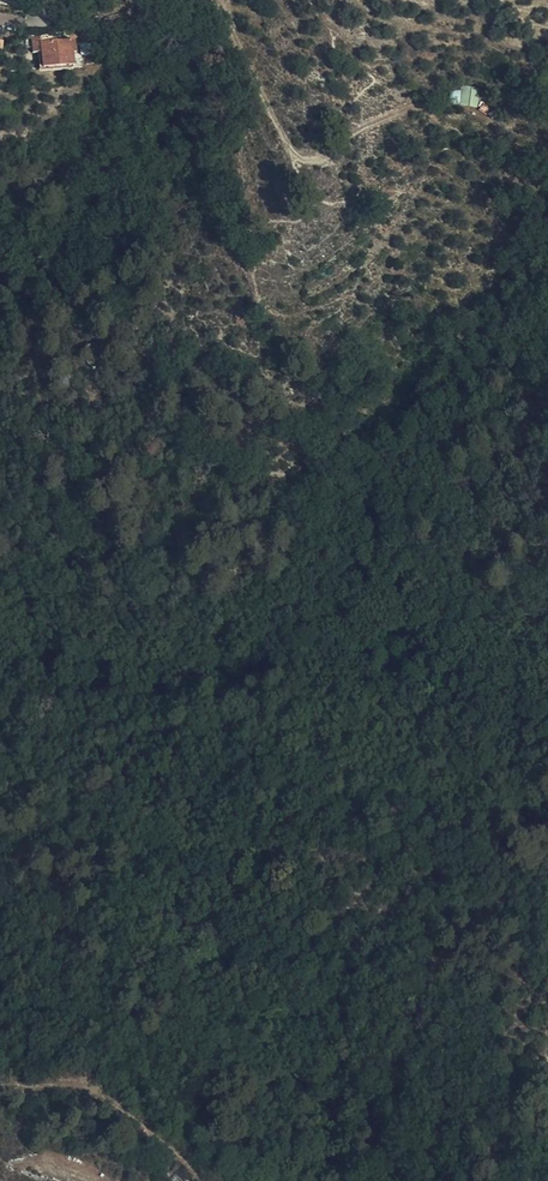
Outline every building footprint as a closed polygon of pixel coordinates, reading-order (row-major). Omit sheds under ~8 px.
[(90,48),(59,49),(59,74),(90,73),(90,48)] [(458,103),(479,104),(480,85),(459,84),(458,103)]
